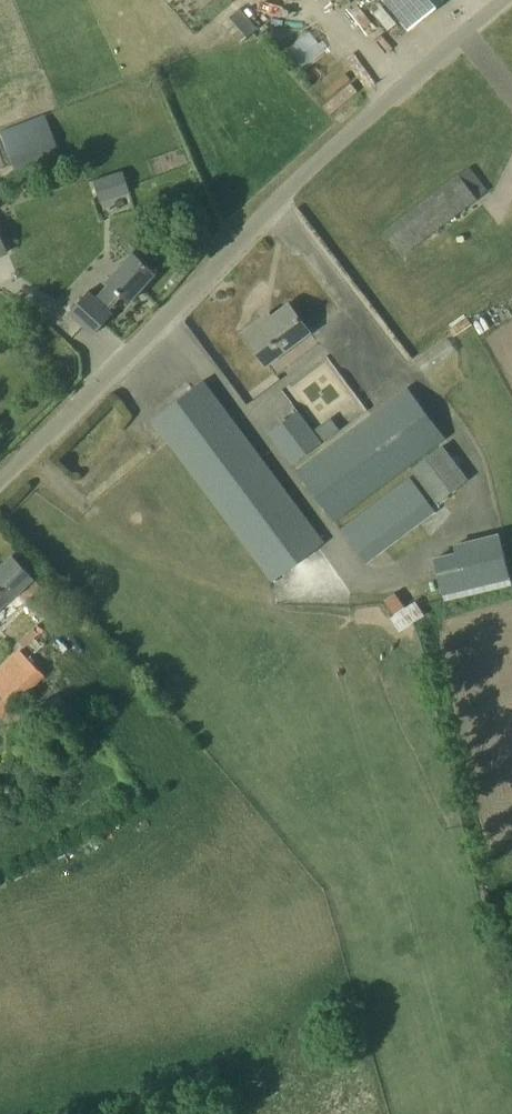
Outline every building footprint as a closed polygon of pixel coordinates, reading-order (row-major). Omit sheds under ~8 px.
[(410,29),(444,0),(386,0),(410,29)] [(230,16),(237,37),(256,30),(249,9),(230,16)] [(310,27),(287,45),(302,65),(325,47),(310,27)] [(123,122),(110,89),(1,131),(14,164),(123,122)] [(93,179),(100,200),(130,191),(123,169),(93,179)] [(478,197),(473,191),(459,174),(385,230),(403,254),(437,228),(448,219),(478,197)] [(8,251),(0,231),(0,254),(8,251)] [(129,301),(157,271),(134,250),(106,279),(109,282),(95,296),(88,289),(68,311),(93,333),(113,312),(109,309),(123,294),(129,301)] [(267,363),(310,330),(289,303),(266,321),(263,317),(243,332),(267,363)] [(448,334),(417,359),(427,371),(458,347),(448,334)] [(324,542),(203,380),(153,417),(274,579),(324,542)] [(334,518),(445,435),(409,387),(298,470),(334,518)] [(293,463),(321,442),(297,410),(269,431),(293,463)] [(327,438),(343,427),(335,415),(319,426),(327,438)] [(443,444),(411,468),(437,501),(468,476),(443,444)] [(366,561),(419,521),(435,510),(411,477),(342,528),(366,561)] [(442,591),(510,575),(500,534),(454,545),(456,553),(434,558),(442,591)] [(13,553),(0,565),(0,607),(9,599),(19,590),(28,600),(44,586),(13,553)] [(45,676),(19,648),(0,666),(0,712),(2,715),(45,676)]
